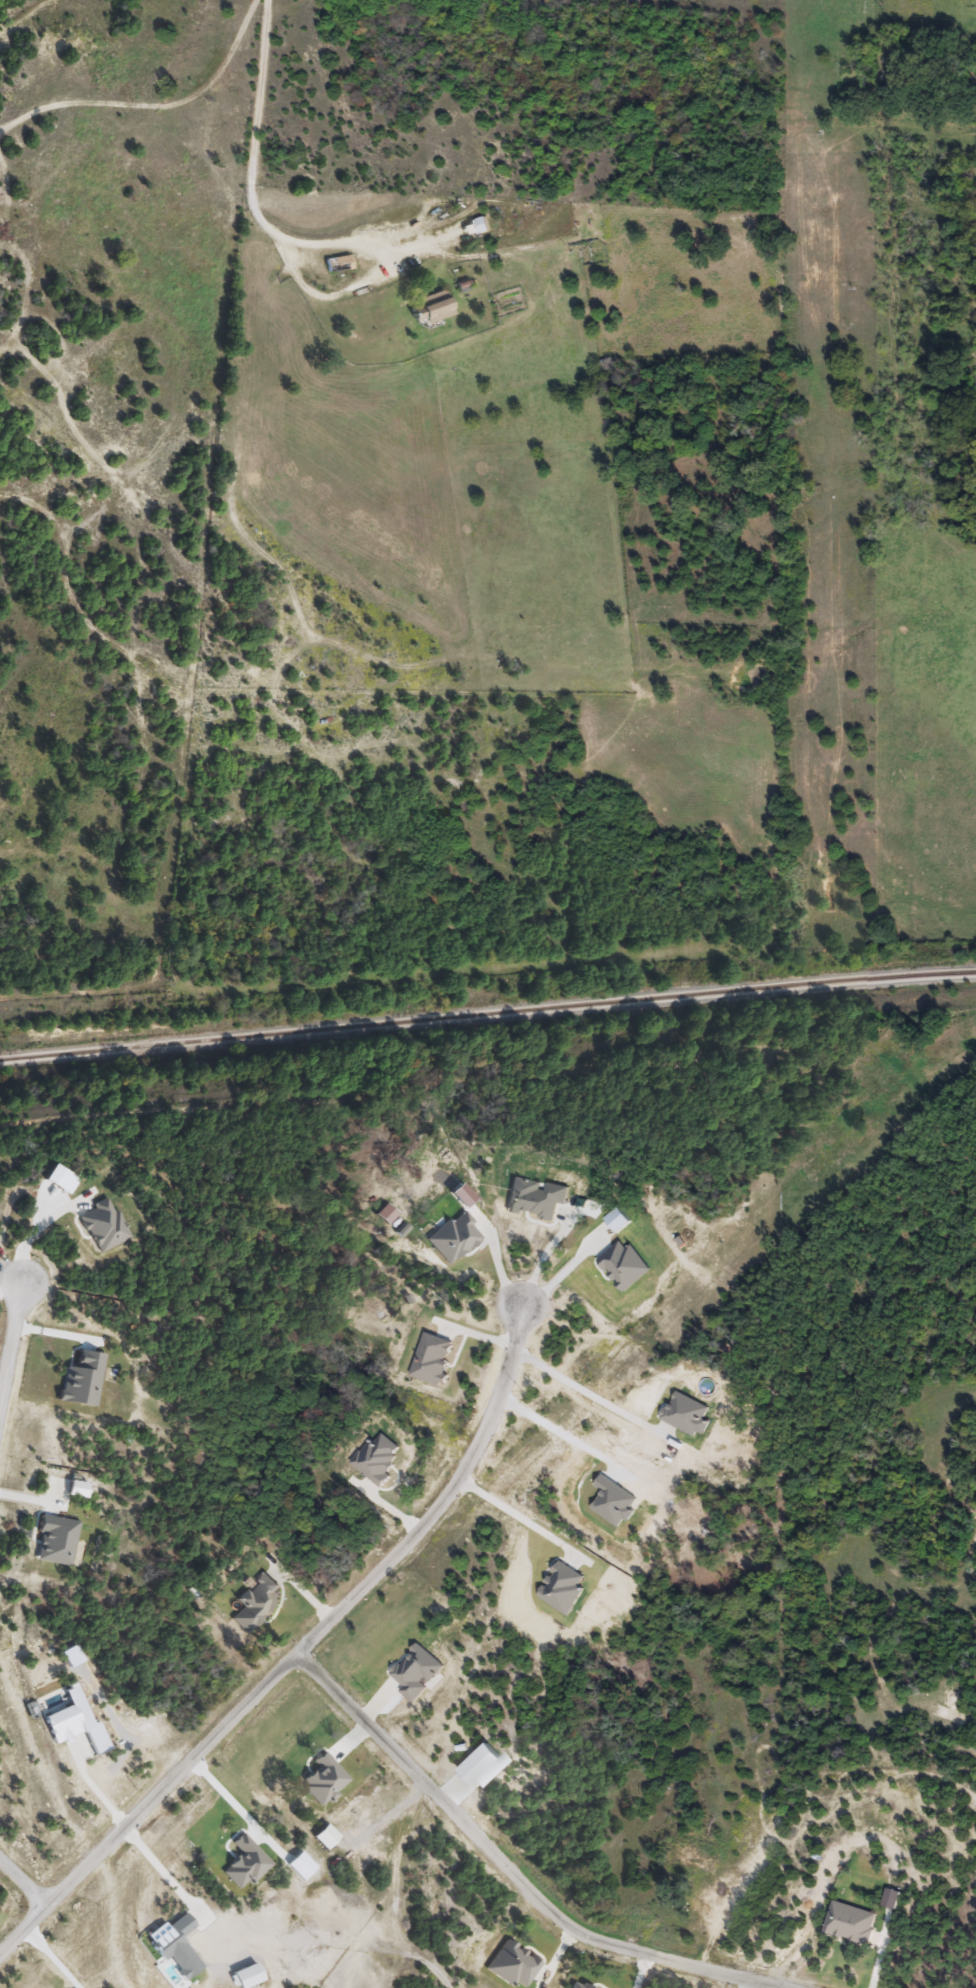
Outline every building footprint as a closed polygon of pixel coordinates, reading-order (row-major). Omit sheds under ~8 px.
[(325,273),(324,259),(349,257),(350,271),(325,273)] [(449,318),(414,323),(412,313),(417,312),(415,298),(445,293),(449,318)]
